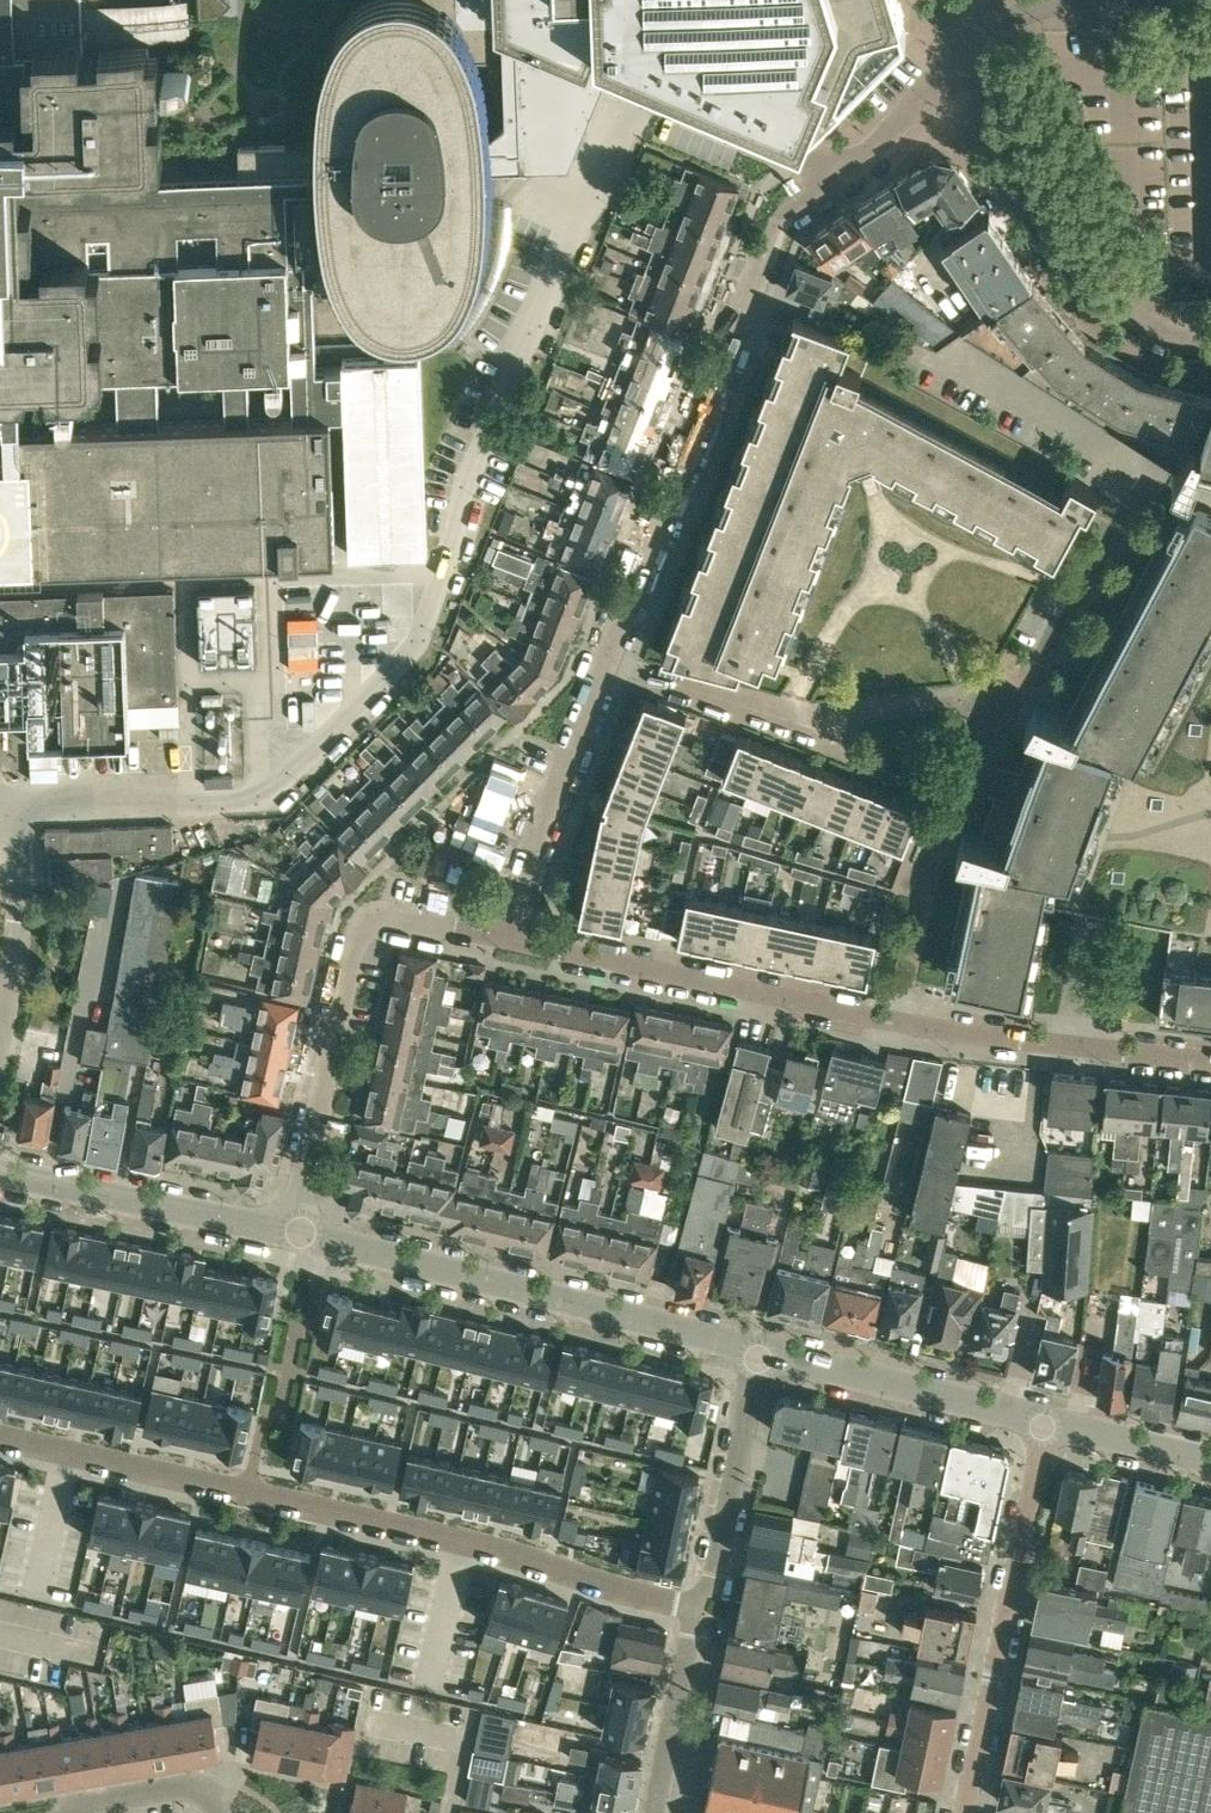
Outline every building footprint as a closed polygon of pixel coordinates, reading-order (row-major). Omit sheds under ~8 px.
[(336,555),(331,415),(345,415),(350,554),(427,551),(420,356),(343,358),(343,367),(316,368),(316,352),(316,347),(315,343),(314,292),(344,291),(353,305),(361,314),(366,318),(375,323),(381,326),(390,329),(397,331),(412,331),(426,328),(435,325),(442,322),(453,313),(463,302),(471,287),(478,271),(484,249),(486,238),(487,220),(489,184),(490,171),(527,170),(567,169),(618,49),(805,128),(906,28),(898,0),(369,0),(364,3),(355,10),(347,19),(340,28),(334,42),(329,54),(325,67),(323,79),(321,93),(320,109),(319,124),(319,136),(319,144),(305,144),(239,147),(240,192),(201,193),(188,193),(89,197),(88,161),(108,160),(108,172),(154,170),(153,159),(165,159),(163,112),(151,112),(151,92),(163,92),(161,48),(161,46),(149,46),(149,35),(103,36),(103,48),(83,49),(81,3),(81,0),(0,0),(0,389),(4,388),(4,398),(0,398),(0,411),(5,411),(5,426),(0,426),(0,567),(336,555)] [(81,3),(83,49),(103,48),(103,36),(149,35),(149,46),(161,46),(191,45),(189,0),(163,0),(81,3)] [(196,19),(216,18),(231,3),(228,0),(195,0),(196,19)] [(185,67),(165,68),(166,82),(183,81),(185,81),(187,81),(188,80),(190,79),(191,78),(192,77),(192,75),(192,73),(192,71),(191,70),(190,69),(188,68),(186,67),(185,67)] [(897,180),(915,211),(911,213),(926,241),(931,219),(941,174),(948,176),(950,173),(951,173),(952,167),(956,165),(955,163),(954,163),(951,159),(939,156),(934,159),(934,158),(897,180)] [(931,219),(926,241),(948,219),(977,199),(977,200),(979,199),(973,190),(960,170),(956,165),(952,167),(951,173),(950,173),(948,176),(941,174),(931,219)] [(739,188),(700,172),(686,166),(681,179),(675,177),(670,188),(729,212),(739,188)] [(923,243),(926,241),(911,213),(893,182),(856,206),(877,237),(882,233),(889,244),(906,233),(909,238),(897,246),(907,261),(911,257),(911,258),(912,257),(911,257),(922,244),(923,244),(923,243)] [(667,215),(720,236),(729,212),(670,188),(665,200),(672,203),(667,215)] [(447,336),(315,343),(316,347),(316,352),(453,347),(471,326),(486,301),(499,273),(505,248),(507,241),(509,204),(504,205),(499,205),(497,238),(489,270),(477,296),(464,318),(447,336)] [(852,255),(873,240),(852,209),(830,224),(852,255)] [(954,237),(943,245),(987,310),(998,303),(999,304),(1032,281),(1031,279),(1032,278),(1017,256),(1016,257),(1003,238),(1004,237),(989,215),(988,216),(986,214),(953,236),(954,237)] [(720,236),(667,215),(662,228),(655,225),(651,236),(710,259),(720,236)] [(808,239),(809,239),(820,256),(834,267),(852,255),(830,224),(808,239)] [(710,259),(651,236),(634,229),(629,240),(654,249),(649,262),(701,283),(710,259)] [(893,260),(882,266),(891,279),(892,278),(893,277),(899,270),(893,260)] [(792,273),(786,290),(822,304),(827,293),(839,298),(841,293),(851,300),(852,299),(853,299),(859,291),(844,281),(835,274),(833,277),(832,277),(798,263),(798,262),(797,261),(797,263),(796,263),(792,273)] [(701,283),(649,262),(644,274),(637,272),(633,283),(692,307),(701,283)] [(850,273),(844,281),(860,292),(866,284),(850,273)] [(1032,281),(999,304),(961,330),(1106,423),(1176,468),(1193,437),(1210,402),(1210,394),(1200,391),(1139,374),(1085,340),(1071,323),(1057,307),(1043,291),(1035,282),(1033,280),(1032,281)] [(628,295),(634,298),(630,309),(682,330),(692,307),(633,283),(628,295)] [(688,337),(653,323),(638,317),(632,332),(606,322),(603,330),(606,331),(679,360),(688,337)] [(872,455),(875,456),(873,459),(894,470),(892,473),(893,473),(911,484),(912,483),(913,480),(914,480),(934,492),(933,495),(952,505),(954,502),(975,513),(973,516),(973,517),(992,527),(993,527),(994,524),(1014,535),(1015,535),(1013,538),(1014,539),(1032,549),(1033,549),(1035,546),(1055,557),(1078,514),(1082,507),(1088,510),(1098,491),(1075,479),(1072,477),(1062,494),(857,383),(861,372),(841,364),(851,339),(794,317),(793,319),(793,320),(790,318),(787,324),(781,339),(785,340),(784,341),(784,343),(783,344),(785,344),(788,345),(781,361),(779,360),(779,359),(777,359),(776,362),(772,361),(765,381),(768,383),(768,384),(759,405),(756,404),(748,424),(751,426),(743,448),(739,446),(731,467),(734,469),(726,490),(722,489),(714,510),(718,511),(709,533),(705,532),(697,552),(701,554),(692,576),(689,574),(680,595),(684,597),(668,637),(662,654),(673,657),(738,674),(743,663),(743,660),(760,667),(766,654),(778,658),(786,637),(786,636),(789,638),(790,638),(798,618),(797,617),(794,616),(803,594),(806,595),(807,595),(815,575),(814,574),(811,573),(820,551),(823,552),(824,552),(831,532),(828,531),(828,530),(836,509),(836,508),(840,510),(840,509),(848,490),(848,489),(845,488),(853,466),(851,465),(852,462),(872,455)] [(620,363),(670,383),(679,360),(606,331),(603,341),(625,350),(620,363)] [(670,383),(620,363),(614,378),(592,369),(589,377),(661,406),(670,383)] [(275,398),(276,398),(278,398),(280,397),(282,396),(283,394),(283,392),(284,391),(283,372),(268,373),(268,391),(269,393),(270,395),(271,397),(273,398),(275,398)] [(195,388),(195,375),(182,376),(183,388),(195,388)] [(608,396),(602,409),(652,429),(661,406),(589,377),(586,387),(608,396)] [(67,416),(68,417),(70,416),(72,415),(73,414),(75,412),(75,410),(75,409),(75,390),(59,391),(60,409),(61,412),(61,413),(63,415),(65,416),(67,416)] [(643,452),(652,429),(602,409),(585,402),(579,417),(575,415),(572,424),(643,452)] [(1193,437),(1176,468),(1172,475),(1186,482),(1188,483),(1188,482),(1191,483),(1177,508),(1176,508),(1088,675),(1064,720),(1035,705),(1019,721),(1036,728),(1020,773),(1021,773),(1011,801),(995,795),(980,836),(964,830),(951,849),(971,853),(951,947),(964,949),(957,979),(1022,992),(1026,972),(1027,972),(1030,958),(1029,957),(1041,902),(1086,911),(1170,928),(1172,929),(1210,934),(1210,404),(1193,437)] [(643,452),(572,424),(569,422),(566,431),(590,441),(584,455),(634,475),(643,452)] [(632,479),(614,472),(583,459),(577,474),(568,471),(565,478),(623,502),(632,479)] [(555,476),(562,479),(566,468),(558,466),(555,476)] [(557,502),(565,505),(614,525),(623,502),(565,478),(564,479),(562,479),(555,476),(551,474),(548,482),(561,488),(557,502)] [(550,516),(547,524),(605,548),(614,525),(565,505),(559,519),(550,516)] [(507,535),(516,514),(506,510),(497,531),(507,535)] [(547,524),(539,521),(536,520),(532,529),(552,537),(547,551),(596,571),(605,548),(547,524)] [(513,560),(509,570),(584,600),(594,575),(545,556),(540,570),(513,560)] [(532,588),(526,605),(575,624),(584,600),(509,570),(506,578),(532,588)] [(221,663),(238,663),(258,662),(255,586),(199,588),(201,664),(221,663)] [(11,647),(11,646),(26,646),(28,745),(92,743),(128,741),(128,727),(127,704),(176,702),(171,589),(93,592),(0,595),(0,696),(13,696),(12,659),(11,659),(11,647)] [(481,593),(475,606),(488,612),(494,598),(481,593)] [(565,649),(575,624),(526,605),(522,617),(513,613),(508,626),(565,649)] [(535,699),(533,697),(482,646),(481,647),(460,626),(450,651),(455,656),(466,645),(478,657),(467,670),(489,691),(516,717),(535,699)] [(556,674),(565,649),(508,626),(506,631),(520,636),(519,639),(528,642),(525,652),(556,674)] [(482,646),(533,697),(556,674),(525,652),(513,664),(495,647),(488,640),(482,646)] [(471,749),(489,731),(445,688),(432,675),(425,682),(445,701),(434,712),(471,749)] [(506,714),(494,701),(469,677),(459,688),(452,681),(445,688),(489,731),(506,714)] [(677,706),(677,705),(658,698),(658,699),(659,699),(658,702),(645,698),(635,724),(676,740),(686,714),(674,709),(675,706),(677,706)] [(471,749),(434,712),(424,723),(416,716),(410,723),(454,767),(471,749)] [(416,738),(423,746),(410,759),(436,785),(454,767),(410,723),(403,729),(414,740),(416,738)] [(178,737),(177,724),(158,725),(158,738),(178,737)] [(635,724),(625,749),(666,765),(676,740),(635,724)] [(706,772),(722,778),(723,775),(724,775),(750,786),(766,745),(740,735),(729,761),(712,755),(706,772)] [(371,762),(415,806),(433,788),(396,751),(385,762),(378,755),(377,756),(366,745),(360,751),(371,762)] [(791,755),(766,745),(750,786),(775,796),(791,755)] [(656,791),(666,765),(625,749),(615,775),(656,791)] [(791,755),(775,796),(801,806),(817,765),(791,755)] [(371,776),(360,786),(398,823),(415,806),(371,762),(364,769),(371,776)] [(826,816),(842,775),(817,765),(801,806),(826,816)] [(206,776),(206,785),(234,784),(233,775),(206,776)] [(608,803),(607,805),(646,817),(656,791),(615,775),(605,802),(607,803),(607,802),(608,803)] [(852,826),(868,785),(842,775),(826,816),(852,826)] [(868,785),(852,826),(877,836),(893,795),(868,785)] [(380,841),(398,823),(360,786),(350,797),(343,790),(336,797),(380,841)] [(362,859),(380,841),(336,797),(328,789),(319,797),(346,823),(336,833),(362,859)] [(703,809),(708,796),(699,793),(694,806),(703,809)] [(708,819),(733,829),(743,804),(718,795),(708,819)] [(918,818),(918,819),(915,818),(920,805),(893,795),(877,836),(904,846),(908,834),(911,835),(911,836),(912,837),(920,818),(918,818)] [(603,807),(597,835),(640,844),(646,817),(607,805),(606,808),(606,807),(603,807)] [(689,819),(697,822),(703,809),(694,806),(689,819)] [(716,833),(730,838),(733,829),(720,824),(716,833)] [(45,829),(46,849),(46,854),(50,854),(51,881),(77,881),(114,873),(113,852),(173,850),(172,825),(45,829)] [(366,869),(352,855),(326,831),(314,844),(307,837),(301,844),(345,885),(348,888),(366,869)] [(746,833),(743,842),(756,846),(759,837),(746,833)] [(640,844),(597,835),(591,862),(634,871),(640,844)] [(756,846),(770,850),(773,841),(759,837),(756,846)] [(682,839),(680,853),(689,854),(692,841),(682,839)] [(728,845),(714,842),(712,852),(726,855),(728,845)] [(329,903),(345,885),(301,844),(298,846),(308,856),(305,860),(313,868),(295,886),(329,903)] [(752,862),(755,853),(741,849),(738,858),(752,862)] [(809,862),(812,853),(798,849),(795,858),(809,862)] [(680,853),(677,866),(686,868),(689,854),(680,853)] [(765,867),(768,857),(755,853),(752,862),(765,867)] [(825,857),(812,853),(809,862),(822,866),(825,857)] [(226,889),(232,863),(218,860),(212,886),(226,889)] [(591,862),(586,889),(629,898),(634,871),(591,862)] [(793,865),(791,874),(804,878),(807,869),(793,865)] [(850,865),(848,874),(861,878),(864,869),(850,865)] [(807,869),(804,878),(818,882),(820,873),(807,869)] [(864,869),(861,878),(875,882),(877,873),(864,869)] [(86,1155),(118,1161),(127,1112),(121,1111),(132,1056),(148,1059),(150,1048),(154,1022),(180,879),(137,873),(109,1029),(103,1065),(98,1093),(87,1151),(86,1155)] [(846,881),(843,890),(856,894),(859,885),(846,881)] [(97,885),(91,913),(108,917),(113,888),(97,885)] [(870,898),(873,889),(859,885),(856,894),(870,898)] [(253,905),(252,911),(323,927),(329,903),(295,886),(290,908),(279,905),(278,911),(253,905)] [(679,937),(706,943),(715,900),(688,894),(689,891),(671,888),(667,906),(685,909),(679,937)] [(591,922),(591,923),(610,928),(611,926),(609,926),(610,923),(623,925),(629,898),(586,889),(580,916),(593,919),(592,922),(591,922)] [(742,906),(715,900),(706,943),(733,949),(742,906)] [(733,949),(760,955),(769,912),(742,906),(733,949)] [(318,951),(323,927),(252,911),(251,916),(271,921),(267,939),(318,951)] [(769,912),(760,955),(787,960),(796,917),(769,912)] [(787,960),(813,966),(823,923),(796,917),(787,960)] [(849,929),(823,923),(813,966),(840,972),(849,929)] [(874,966),(875,967),(879,947),(878,947),(877,948),(874,947),(877,935),(849,929),(840,972),(868,978),(871,964),(874,965),(874,966)] [(318,951),(267,939),(264,954),(254,952),(252,961),(313,975),(318,951)] [(446,987),(449,976),(432,972),(435,956),(402,948),(396,976),(446,987)] [(223,956),(208,953),(204,972),(219,975),(223,956)] [(307,999),(313,975),(252,961),(250,971),(259,973),(256,988),(307,999)] [(485,966),(470,963),(468,972),(483,976),(485,966)] [(1187,1021),(1194,970),(1166,966),(1166,967),(1165,966),(1158,1017),(1159,1017),(1160,1017),(1187,1021)] [(1194,970),(1187,1021),(1210,1024),(1210,972),(1194,970)] [(396,976),(391,1000),(467,1017),(474,1019),(476,1009),(443,1001),(446,987),(396,976)] [(165,979),(159,1012),(177,1015),(183,983),(165,979)] [(489,1044),(499,1046),(512,985),(488,980),(477,1031),(491,1034),(489,1044)] [(512,1039),(525,1041),(536,990),(512,985),(499,1046),(509,1048),(512,1039)] [(559,995),(536,990),(525,1041),(538,1044),(536,1054),(545,1056),(559,995)] [(263,995),(260,1008),(224,1000),(221,1011),(294,1027),(299,1003),(263,995)] [(557,1048),(571,1051),(582,1000),(559,995),(545,1056),(546,1056),(544,1065),(553,1067),(557,1048)] [(435,1034),(438,1021),(465,1027),(467,1017),(391,1000),(385,1023),(435,1034)] [(606,1006),(582,1000),(571,1051),(585,1054),(580,1075),(591,1077),(606,1006)] [(636,1005),(633,1022),(626,1056),(640,1058),(638,1068),(646,1070),(648,1071),(660,1010),(636,1005)] [(619,1062),(623,1045),(630,1011),(606,1006),(591,1077),(602,1080),(606,1059),(619,1062)] [(685,1015),(660,1010),(648,1071),(658,1073),(660,1063),(675,1065),(685,1015)] [(255,1031),(252,1043),(288,1052),(294,1027),(221,1011),(219,1023),(255,1031)] [(708,1020),(685,1015),(675,1065),(689,1068),(687,1079),(696,1081),(708,1020)] [(726,1059),(729,1042),(732,1025),(708,1020),(696,1081),(695,1087),(704,1089),(711,1056),(726,1059)] [(169,1025),(154,1022),(150,1048),(164,1050),(169,1025)] [(385,1023),(380,1047),(456,1064),(458,1054),(432,1048),(435,1034),(385,1023)] [(81,1061),(103,1065),(109,1029),(88,1025),(81,1061)] [(46,1063),(41,1091),(40,1098),(23,1095),(16,1133),(20,1134),(22,1138),(30,1140),(33,1137),(47,1140),(66,1037),(45,1033),(39,1062),(46,1063)] [(739,1039),(734,1058),(715,1127),(737,1132),(731,1154),(741,1157),(749,1129),(758,1095),(766,1066),(771,1048),(739,1039)] [(288,1052),(252,1043),(237,1040),(234,1054),(215,1050),(213,1060),(283,1076),(288,1052)] [(380,1047),(375,1071),(424,1082),(427,1069),(454,1074),(456,1064),(380,1047)] [(868,1055),(833,1047),(828,1067),(816,1112),(852,1121),(859,1093),(877,1098),(882,1079),(887,1061),(868,1055)] [(889,1051),(887,1061),(882,1079),(877,1098),(891,1101),(893,1092),(905,1095),(914,1055),(889,1051)] [(807,1105),(818,1064),(819,1061),(788,1052),(776,1097),(807,1105)] [(905,1095),(919,1098),(929,1058),(914,1055),(905,1095)] [(943,1060),(929,1058),(919,1098),(933,1101),(943,1060)] [(278,1100),(283,1076),(213,1060),(210,1059),(208,1070),(244,1079),(241,1092),(278,1100)] [(646,1070),(638,1068),(636,1068),(633,1082),(643,1084),(646,1070)] [(375,1071),(369,1095),(440,1110),(442,1100),(421,1095),(424,1082),(375,1071)] [(1094,1096),(1096,1084),(1096,1077),(1095,1077),(1082,1076),(1082,1075),(1073,1074),(1073,1075),(1054,1073),(1055,1072),(1054,1072),(1049,1121),(1091,1126),(1093,1110),(1095,1109),(1096,1098),(1094,1096)] [(517,1079),(516,1083),(512,1096),(528,1100),(532,1083),(517,1079)] [(1125,1166),(1125,1161),(1130,1114),(1128,1114),(1129,1101),(1133,1102),(1135,1089),(1133,1089),(1134,1085),(1123,1084),(1124,1080),(1111,1079),(1110,1082),(1107,1082),(1101,1135),(1115,1136),(1112,1164),(1125,1166)] [(500,1093),(512,1096),(516,1083),(503,1080),(500,1093)] [(198,1082),(195,1097),(204,1099),(208,1084),(198,1082)] [(1143,1086),(1134,1085),(1133,1089),(1135,1089),(1133,1102),(1129,1101),(1128,1114),(1130,1114),(1125,1161),(1132,1161),(1132,1156),(1138,1157),(1142,1125),(1155,1127),(1159,1088),(1156,1087),(1157,1084),(1143,1082),(1143,1086)] [(143,1083),(138,1115),(129,1160),(144,1163),(145,1167),(153,1168),(156,1165),(160,1166),(168,1127),(151,1124),(159,1086),(143,1083)] [(1168,1177),(1178,1178),(1180,1163),(1188,1090),(1179,1089),(1179,1086),(1168,1085),(1167,1088),(1164,1088),(1160,1127),(1173,1128),(1168,1177)] [(465,1089),(461,1109),(473,1112),(477,1092),(465,1089)] [(1188,1090),(1180,1163),(1178,1178),(1176,1195),(1187,1196),(1194,1131),(1208,1132),(1210,1112),(1210,1101),(1210,1093),(1209,1093),(1209,1090),(1198,1089),(1198,1091),(1188,1090)] [(74,1149),(87,1151),(98,1093),(84,1090),(81,1110),(65,1107),(58,1146),(61,1146),(64,1150),(70,1152),(74,1149)] [(364,1119),(399,1127),(414,1130),(419,1129),(429,1131),(432,1120),(445,1123),(448,1112),(440,1110),(369,1095),(364,1119)] [(773,1099),(758,1095),(749,1129),(765,1133),(773,1099)] [(168,1156),(193,1162),(206,1102),(194,1099),(192,1109),(179,1106),(168,1156)] [(938,1099),(934,1118),(911,1215),(946,1224),(950,1204),(956,1180),(967,1132),(972,1113),(947,1108),(949,1102),(938,1099)] [(214,1103),(206,1102),(193,1162),(216,1167),(224,1131),(210,1128),(212,1116),(211,1116),(214,1103)] [(870,1126),(873,1113),(860,1110),(857,1122),(870,1126)] [(251,1118),(248,1137),(240,1172),(238,1178),(243,1188),(254,1190),(262,1184),(266,1167),(277,1169),(289,1117),(263,1111),(260,1120),(251,1118)] [(449,1114),(445,1132),(461,1136),(466,1118),(449,1114)] [(553,1115),(550,1129),(575,1134),(578,1121),(553,1115)] [(383,1168),(385,1156),(388,1145),(391,1130),(356,1122),(353,1138),(379,1143),(377,1152),(370,1150),(367,1164),(348,1159),(342,1184),(353,1187),(349,1204),(354,1212),(367,1215),(373,1210),(375,1203),(383,1168)] [(482,1143),(496,1147),(501,1127),(487,1123),(482,1143)] [(632,1126),(618,1123),(614,1137),(629,1140),(632,1126)] [(515,1130),(501,1127),(496,1147),(510,1150),(515,1130)] [(391,1130),(388,1145),(385,1156),(383,1168),(375,1203),(400,1209),(408,1174),(395,1170),(398,1158),(392,1156),(398,1131),(391,1130)] [(216,1167),(240,1172),(248,1137),(224,1131),(216,1167)] [(650,1163),(646,1183),(660,1186),(665,1167),(670,1168),(676,1143),(657,1138),(650,1163)] [(704,1297),(735,1177),(740,1160),(703,1150),(678,1247),(687,1250),(677,1290),(704,1297)] [(1048,1150),(1043,1190),(1090,1196),(1094,1156),(1048,1150)] [(400,1209),(424,1215),(439,1155),(427,1153),(425,1161),(412,1158),(408,1174),(400,1209)] [(439,1155),(424,1215),(447,1220),(459,1170),(444,1166),(446,1157),(439,1155)] [(806,1159),(802,1182),(821,1186),(826,1163),(806,1159)] [(631,1179),(646,1183),(650,1163),(636,1160),(631,1179)] [(759,1177),(767,1179),(770,1168),(740,1160),(735,1177),(758,1183),(759,1177)] [(498,1240),(522,1246),(542,1165),(532,1163),(525,1192),(510,1189),(498,1240)] [(550,1167),(542,1165),(522,1246),(546,1252),(558,1203),(543,1199),(550,1167)] [(450,1228),(474,1234),(488,1174),(464,1168),(450,1228)] [(770,1168),(767,1179),(796,1187),(799,1175),(770,1168)] [(854,1180),(829,1173),(824,1191),(849,1197),(854,1180)] [(498,1240),(510,1189),(496,1185),(498,1177),(488,1174),(474,1234),(498,1240)] [(552,1253),(577,1259),(591,1200),(591,1199),(595,1180),(586,1178),(579,1206),(565,1203),(552,1253)] [(1006,1185),(956,1180),(950,1204),(999,1215),(1006,1185)] [(1093,1196),(1090,1196),(1043,1190),(1006,1185),(998,1219),(1030,1221),(1028,1257),(1045,1258),(1043,1284),(1088,1289),(1092,1211),(1093,1196)] [(1123,1196),(1133,1197),(1142,1197),(1142,1187),(1123,1186),(1123,1196)] [(718,1284),(737,1289),(761,1203),(748,1199),(740,1228),(729,1225),(723,1246),(728,1247),(718,1284)] [(1149,1270),(1170,1273),(1177,1200),(1153,1199),(1150,1218),(1145,1261),(1149,1270)] [(601,1265),(614,1215),(598,1211),(600,1202),(591,1200),(577,1259),(601,1265)] [(1168,1287),(1192,1290),(1196,1269),(1197,1255),(1204,1201),(1177,1200),(1170,1273),(1168,1287)] [(773,1206),(761,1203),(737,1289),(758,1295),(768,1258),(774,1259),(779,1239),(766,1235),(773,1206)] [(601,1265),(624,1270),(639,1210),(629,1208),(627,1218),(614,1215),(601,1265)] [(639,1210),(624,1270),(650,1277),(659,1240),(657,1239),(663,1216),(639,1210)] [(17,1219),(0,1216),(0,1257),(10,1259),(18,1219),(17,1219)] [(18,1219),(10,1259),(36,1265),(44,1225),(33,1222),(33,1221),(17,1218),(17,1219),(18,1219)] [(791,1312),(794,1313),(810,1249),(796,1245),(802,1220),(792,1218),(780,1266),(779,1266),(769,1306),(778,1309),(781,1313),(787,1315),(791,1312)] [(889,1271),(887,1271),(874,1268),(884,1229),(873,1226),(869,1243),(849,1325),(860,1327),(860,1329),(861,1332),(869,1334),(872,1331),(872,1330),(874,1331),(884,1289),(889,1271)] [(44,1267),(71,1272),(79,1232),(80,1232),(81,1231),(64,1227),(64,1229),(53,1227),(44,1267)] [(96,1277),(104,1237),(80,1232),(79,1232),(71,1272),(96,1277)] [(940,1265),(944,1248),(947,1235),(933,1232),(926,1262),(940,1265)] [(130,1242),(104,1237),(96,1277),(121,1282),(130,1242)] [(838,1322),(849,1325),(869,1243),(859,1240),(853,1264),(838,1260),(824,1318),(826,1319),(825,1322),(826,1323),(835,1325),(838,1323),(838,1322)] [(812,1241),(810,1249),(794,1313),(798,1314),(800,1319),(804,1320),(809,1317),(819,1320),(838,1247),(812,1241)] [(121,1282),(147,1288),(155,1248),(130,1242),(121,1282)] [(179,1253),(155,1248),(147,1288),(172,1293),(180,1253),(179,1253)] [(944,1248),(940,1265),(924,1333),(957,1342),(970,1288),(965,1287),(957,1283),(952,1281),(958,1252),(944,1248)] [(204,1267),(205,1268),(207,1258),(195,1256),(195,1254),(179,1251),(179,1253),(180,1253),(172,1293),(196,1298),(197,1298),(204,1267)] [(1197,1255),(1196,1269),(1210,1271),(1210,1256),(1197,1255)] [(197,1298),(196,1298),(194,1307),(221,1313),(229,1273),(205,1268),(204,1267),(197,1298)] [(908,1283),(890,1279),(880,1323),(884,1324),(883,1328),(895,1330),(896,1327),(912,1331),(920,1295),(923,1294),(924,1287),(923,1286),(926,1272),(911,1269),(908,1283)] [(1196,1269),(1192,1290),(1191,1295),(1210,1298),(1210,1271),(1196,1269)] [(221,1313),(245,1318),(246,1318),(254,1278),(253,1278),(229,1273),(221,1313)] [(253,1275),(253,1278),(254,1278),(246,1318),(245,1318),(244,1319),(269,1324),(278,1280),(253,1275)] [(974,1327),(970,1345),(990,1350),(991,1347),(1004,1350),(1006,1349),(1009,1338),(1014,1339),(1018,1322),(1013,1321),(1020,1291),(1005,1287),(1000,1306),(980,1301),(974,1327)] [(1056,1334),(1060,1317),(1067,1290),(1042,1289),(1037,1311),(1049,1314),(1035,1373),(1051,1378),(1053,1382),(1062,1384),(1066,1381),(1068,1382),(1079,1340),(1056,1334)] [(342,1341),(343,1340),(342,1339),(352,1300),(353,1300),(354,1297),(329,1291),(318,1335),(342,1341)] [(14,1309),(16,1299),(2,1296),(0,1306),(14,1309)] [(1154,1325),(1158,1300),(1142,1298),(1139,1323),(1148,1324),(1154,1325)] [(343,1340),(367,1346),(377,1306),(353,1300),(352,1300),(342,1339),(343,1340)] [(429,1309),(430,1310),(431,1308),(415,1304),(414,1306),(403,1303),(401,1312),(402,1312),(394,1343),(395,1343),(419,1349),(429,1309)] [(49,1306),(47,1316),(61,1319),(63,1310),(49,1306)] [(401,1312),(377,1306),(367,1346),(393,1352),(395,1343),(394,1343),(402,1312),(401,1312)] [(1105,1350),(1100,1387),(1099,1397),(1127,1403),(1139,1312),(1122,1308),(1117,1352),(1105,1350)] [(419,1349),(444,1355),(454,1316),(430,1310),(429,1309),(419,1349)] [(86,1325),(88,1315),(74,1312),(72,1322),(86,1325)] [(86,1325),(101,1328),(103,1318),(88,1315),(86,1325)] [(479,1322),(454,1316),(444,1355),(469,1362),(479,1322)] [(11,1317),(9,1327),(23,1330),(25,1320),(11,1317)] [(23,1330),(38,1333),(40,1323),(25,1320),(23,1330)] [(479,1322),(469,1362),(494,1368),(504,1328),(479,1322)] [(122,1332),(137,1335),(139,1326),(125,1323),(122,1332)] [(1154,1325),(1148,1324),(1148,1330),(1142,1329),(1130,1405),(1151,1409),(1162,1337),(1153,1335),(1154,1325)] [(1197,1349),(1201,1325),(1192,1324),(1188,1348),(1197,1349)] [(153,1329),(139,1326),(137,1335),(151,1338),(153,1329)] [(74,1341),(76,1331),(62,1328),(60,1337),(74,1341)] [(528,1335),(504,1328),(494,1368),(519,1374),(529,1335),(528,1335)] [(74,1341),(88,1344),(90,1334),(76,1331),(74,1341)] [(187,1346),(189,1336),(175,1333),(173,1343),(187,1346)] [(529,1335),(519,1374),(545,1381),(555,1341),(544,1339),(544,1337),(528,1333),(528,1335),(529,1335)] [(1172,1338),(1162,1337),(1151,1409),(1172,1413),(1184,1336),(1172,1334),(1172,1338)] [(187,1346),(201,1349),(203,1339),(189,1336),(187,1346)] [(124,1351),(126,1342),(112,1339),(110,1348),(124,1351)] [(141,1345),(126,1342),(124,1351),(139,1354),(141,1345)] [(238,1357),(240,1347),(225,1344),(223,1354),(238,1357)] [(554,1383),(580,1390),(590,1350),(591,1351),(591,1349),(575,1345),(575,1346),(564,1344),(554,1383)] [(238,1357),(252,1360),(254,1350),(240,1347),(238,1357)] [(605,1396),(615,1357),(591,1351),(590,1350),(580,1390),(605,1396)] [(173,1352),(171,1361),(185,1364),(188,1355),(173,1352)] [(185,1364),(200,1367),(202,1358),(188,1355),(185,1364)] [(615,1357),(605,1396),(630,1403),(640,1363),(615,1357)] [(16,1365),(0,1362),(0,1405),(7,1407),(8,1405),(7,1405),(16,1365)] [(224,1362),(222,1372),(236,1375),(238,1365),(224,1362)] [(655,1409),(665,1369),(640,1363),(630,1403),(655,1409)] [(1187,1364),(1184,1375),(1188,1376),(1197,1378),(1200,1367),(1187,1364)] [(32,1411),(41,1371),(16,1365),(7,1405),(8,1405),(32,1411)] [(236,1375),(250,1378),(252,1368),(238,1365),(236,1375)] [(332,1378),(334,1368),(320,1365),(318,1374),(332,1378)] [(332,1378),(346,1381),(348,1371),(334,1368),(332,1378)] [(665,1369),(655,1409),(679,1415),(680,1415),(690,1376),(689,1375),(665,1369)] [(41,1371),(32,1411),(57,1417),(66,1377),(41,1371)] [(680,1415),(679,1415),(678,1416),(703,1423),(714,1379),(689,1373),(689,1375),(690,1376),(680,1415)] [(1179,1416),(1200,1421),(1210,1424),(1210,1381),(1209,1381),(1198,1378),(1197,1378),(1188,1376),(1179,1416)] [(82,1422),(91,1382),(66,1377),(57,1417),(82,1422)] [(382,1390),(385,1380),(370,1377),(368,1386),(382,1390)] [(399,1383),(385,1380),(382,1390),(396,1393),(399,1383)] [(106,1428),(107,1428),(116,1388),(91,1382),(82,1422),(106,1428)] [(332,1396),(334,1387),(320,1383),(318,1393),(332,1396)] [(170,1433),(179,1393),(153,1387),(144,1427),(155,1430),(155,1431),(171,1435),(171,1433),(170,1433)] [(346,1400),(348,1390),(334,1387),(332,1396),(346,1400)] [(142,1394),(116,1388),(107,1428),(106,1428),(106,1429),(122,1433),(122,1431),(134,1434),(142,1394)] [(432,1402),(435,1392),(420,1389),(418,1398),(432,1402)] [(432,1402),(446,1405),(449,1395),(435,1392),(432,1402)] [(170,1433),(171,1433),(195,1439),(204,1399),(179,1393),(170,1433)] [(368,1405),(382,1408),(384,1399),(370,1395),(368,1405)] [(786,1396),(779,1399),(772,1429),(815,1439),(798,1512),(824,1518),(839,1452),(837,1451),(847,1410),(786,1396)] [(229,1405),(228,1404),(204,1399),(195,1439),(219,1444),(220,1445),(229,1405)] [(398,1402),(384,1399),(382,1408),(396,1412),(398,1402)] [(471,1401),(468,1410),(483,1414),(485,1404),(471,1401)] [(220,1445),(219,1444),(219,1447),(243,1453),(253,1409),(229,1403),(228,1404),(229,1405),(220,1445)] [(485,1404),(483,1414),(497,1417),(499,1407),(485,1404)] [(443,1423),(445,1413),(431,1410),(429,1419),(443,1423)] [(510,1410),(507,1420),(522,1423),(524,1413),(510,1410)] [(875,1417),(850,1412),(840,1454),(854,1457),(846,1487),(844,1490),(842,1500),(855,1504),(875,1417)] [(445,1413),(443,1423),(457,1426),(459,1417),(445,1413)] [(898,1423),(875,1417),(855,1504),(849,1529),(851,1529),(875,1535),(881,1509),(868,1507),(871,1495),(869,1490),(875,1463),(888,1465),(898,1423)] [(317,1469),(317,1466),(316,1466),(325,1426),(326,1427),(327,1425),(302,1420),(292,1464),(317,1469)] [(557,1421),(554,1431),(568,1434),(571,1425),(557,1421)] [(479,1432),(493,1435),(495,1425),(481,1422),(479,1432)] [(892,1466),(905,1469),(888,1540),(899,1542),(903,1526),(909,1500),(925,1430),(902,1424),(892,1466)] [(509,1429),(495,1425),(493,1435),(507,1438),(509,1429)] [(585,1428),(571,1425),(568,1434),(582,1438),(585,1428)] [(350,1432),(326,1427),(325,1426),(316,1466),(317,1466),(341,1472),(350,1432)] [(925,1430),(909,1500),(920,1502),(927,1475),(939,1478),(949,1435),(925,1430)] [(341,1472),(365,1477),(366,1478),(375,1438),(350,1432),(341,1472)] [(619,1446),(621,1437),(607,1433),(604,1443),(619,1446)] [(529,1444),(543,1447),(546,1437),(531,1434),(529,1444)] [(963,1489),(974,1441),(953,1436),(942,1484),(952,1486),(949,1500),(936,1497),(928,1532),(924,1548),(943,1552),(949,1553),(957,1516),(963,1489)] [(560,1441),(546,1437),(543,1447),(557,1450),(560,1441)] [(621,1437),(619,1446),(633,1450),(635,1440),(621,1437)] [(402,1444),(375,1438),(366,1478),(365,1477),(365,1479),(381,1482),(381,1481),(393,1484),(402,1444)] [(986,1479),(994,1446),(974,1441),(963,1489),(957,1516),(949,1553),(961,1555),(967,1554),(969,1555),(977,1521),(986,1479)] [(669,1458),(671,1449),(657,1445),(654,1455),(669,1458)] [(987,1559),(998,1513),(1011,1457),(1005,1448),(994,1446),(986,1479),(977,1521),(969,1555),(987,1559)] [(671,1449),(669,1458),(683,1462),(685,1452),(671,1449)] [(426,1500),(435,1460),(408,1454),(399,1494),(411,1497),(411,1498),(426,1502),(427,1500),(426,1500)] [(451,1506),(460,1466),(435,1460),(426,1500),(427,1500),(451,1506)] [(576,1462),(573,1476),(583,1478),(586,1464),(576,1462)] [(9,1512),(16,1468),(8,1466),(8,1465),(0,1464),(0,1511),(9,1512)] [(476,1511),(485,1471),(460,1466),(451,1506),(476,1511)] [(694,1501),(694,1503),(695,1503),(698,1487),(697,1486),(699,1475),(659,1466),(654,1493),(694,1501)] [(510,1477),(485,1471),(476,1511),(501,1517),(510,1477)] [(1067,1472),(1057,1514),(1083,1520),(1081,1528),(1074,1527),(1070,1545),(1083,1548),(1086,1535),(1099,1479),(1067,1472)] [(1115,1542),(1129,1478),(1104,1472),(1103,1480),(1099,1479),(1086,1535),(1115,1542)] [(583,1478),(573,1476),(570,1490),(580,1492),(583,1478)] [(526,1523),(535,1483),(510,1477),(501,1517),(525,1522),(526,1523)] [(1176,1534),(1171,1533),(1181,1490),(1138,1480),(1125,1532),(1113,1584),(1160,1594),(1163,1583),(1164,1583),(1169,1562),(1176,1534)] [(526,1523),(525,1522),(525,1524),(541,1527),(541,1526),(553,1529),(562,1489),(535,1483),(526,1523)] [(694,1501),(654,1493),(648,1518),(689,1527),(694,1503),(694,1501)] [(1185,1493),(1176,1534),(1189,1537),(1183,1565),(1205,1570),(1210,1544),(1210,1498),(1185,1493)] [(113,1543),(123,1499),(99,1494),(89,1538),(113,1543)] [(123,1499),(113,1543),(135,1549),(145,1503),(133,1500),(133,1502),(123,1499)] [(135,1549),(158,1554),(168,1509),(157,1507),(158,1506),(145,1503),(135,1549)] [(191,1515),(168,1509),(158,1554),(181,1559),(191,1515)] [(756,1509),(751,1534),(815,1548),(818,1535),(790,1530),(793,1517),(756,1509)] [(562,1526),(576,1529),(578,1520),(564,1517),(562,1526)] [(683,1552),(683,1551),(689,1527),(648,1518),(643,1542),(643,1543),(683,1552)] [(576,1529),(562,1526),(560,1535),(574,1539),(576,1529)] [(899,1542),(903,1543),(916,1546),(924,1548),(928,1532),(920,1530),(903,1526),(899,1542)] [(187,1572),(210,1577),(220,1533),(197,1528),(187,1572)] [(869,1559),(875,1535),(851,1529),(846,1554),(869,1559)] [(243,1538),(242,1538),(220,1533),(210,1577),(233,1582),(243,1538)] [(846,1554),(815,1548),(751,1534),(745,1559),(783,1567),(785,1555),(866,1572),(869,1559),(846,1554)] [(233,1582),(255,1587),(265,1543),(266,1544),(267,1542),(242,1537),(242,1538),(243,1538),(233,1582)] [(686,1551),(683,1551),(683,1552),(643,1543),(643,1542),(642,1542),(637,1567),(681,1576),(686,1551)] [(278,1593),(288,1548),(266,1544),(265,1543),(255,1587),(278,1593)] [(916,1546),(903,1543),(898,1561),(939,1570),(935,1587),(977,1596),(977,1594),(981,1591),(983,1583),(980,1579),(983,1567),(942,1558),(943,1552),(924,1548),(916,1546)] [(336,1594),(346,1550),(322,1544),(312,1588),(336,1594)] [(288,1548),(278,1593),(301,1598),(311,1554),(288,1548)] [(346,1550),(336,1594),(358,1599),(368,1553),(356,1551),(356,1552),(346,1550)] [(381,1556),(368,1553),(358,1599),(380,1604),(390,1560),(380,1558),(381,1556)] [(414,1565),(390,1560),(380,1604),(404,1609),(414,1565)] [(1105,1583),(1108,1569),(1080,1563),(1076,1581),(1104,1587),(1105,1583)] [(805,1665),(842,1674),(847,1652),(861,1590),(748,1566),(735,1628),(777,1637),(809,1644),(805,1665)] [(894,1577),(868,1571),(865,1585),(892,1591),(894,1577)] [(1096,1591),(1043,1579),(1038,1601),(1134,1622),(1144,1624),(1146,1614),(1128,1610),(1130,1600),(1109,1596),(1108,1605),(1094,1602),(1096,1591)] [(523,1588),(524,1588),(525,1587),(509,1582),(509,1584),(500,1581),(487,1624),(510,1631),(523,1588)] [(864,1586),(859,1610),(873,1613),(878,1589),(864,1586)] [(532,1638),(545,1595),(524,1588),(523,1588),(510,1631),(532,1638)] [(1159,1603),(1209,1613),(1210,1602),(1210,1598),(1162,1588),(1159,1603)] [(568,1602),(545,1595),(532,1638),(555,1645),(568,1602)] [(98,1610),(100,1600),(86,1597),(84,1606),(98,1610)] [(112,1613),(114,1603),(100,1600),(98,1610),(112,1613)] [(1132,1632),(1134,1622),(1038,1601),(1033,1623),(1087,1634),(1089,1623),(1132,1632)] [(578,1630),(662,1648),(666,1628),(622,1620),(623,1614),(610,1611),(589,1603),(578,1630)] [(920,1635),(918,1643),(968,1654),(977,1614),(927,1603),(925,1611),(924,1611),(922,1611),(921,1612),(920,1613),(919,1614),(918,1615),(918,1616),(906,1613),(903,1625),(915,1628),(915,1629),(915,1630),(916,1632),(917,1633),(918,1634),(920,1635)] [(143,1620),(145,1610),(131,1607),(128,1617),(143,1620)] [(157,1623),(159,1614),(145,1610),(143,1620),(157,1623)] [(184,1629),(198,1633),(200,1623),(186,1620),(184,1629)] [(200,1623),(198,1633),(212,1636),(214,1627),(200,1623)] [(732,1627),(727,1648),(800,1664),(802,1654),(774,1648),(777,1637),(735,1628),(732,1627)] [(243,1643),(245,1634),(231,1630),(229,1640),(243,1643)] [(658,1671),(662,1648),(578,1630),(573,1643),(615,1651),(613,1662),(658,1671)] [(1073,1639),(1032,1630),(1028,1651),(1103,1668),(1106,1657),(1071,1649),(1073,1639)] [(265,1648),(267,1639),(253,1635),(251,1645),(265,1648)] [(265,1648),(279,1652),(281,1642),(267,1639),(265,1648)] [(306,1658),(320,1661),(323,1652),(308,1648),(306,1658)] [(797,1675),(800,1664),(727,1648),(722,1669),(768,1679),(770,1669),(797,1675)] [(962,1682),(967,1661),(920,1651),(918,1662),(893,1657),(891,1667),(962,1682)] [(1116,1671),(1103,1668),(1028,1651),(1024,1671),(1065,1680),(1066,1675),(1113,1685),(1116,1671)] [(337,1655),(323,1652),(320,1661),(335,1665),(337,1655)] [(221,1667),(238,1671),(242,1657),(225,1653),(221,1667)] [(242,1657),(238,1671),(255,1675),(258,1660),(242,1657)] [(848,1657),(844,1674),(843,1680),(856,1683),(861,1660),(848,1657)] [(353,1659),(351,1668),(365,1672),(367,1662),(353,1659)] [(1175,1659),(1173,1666),(1196,1672),(1198,1664),(1175,1659)] [(381,1665),(367,1662),(365,1672),(379,1675),(381,1665)] [(842,1674),(805,1665),(802,1677),(839,1685),(842,1674)] [(957,1703),(962,1682),(891,1667),(889,1676),(914,1682),(911,1693),(957,1703)] [(1202,1673),(1197,1698),(1210,1701),(1210,1674),(1202,1673)] [(804,1693),(793,1691),(721,1675),(716,1702),(756,1711),(758,1699),(801,1708),(804,1693)] [(1018,1697),(1100,1715),(1102,1704),(1061,1696),(1064,1685),(1022,1676),(1018,1697)] [(316,1687),(331,1690),(333,1680),(318,1677),(316,1687)] [(555,1677),(551,1691),(560,1694),(564,1680),(555,1677)] [(608,1704),(648,1713),(651,1703),(652,1703),(656,1687),(614,1678),(608,1704)] [(1193,1689),(1160,1682),(1156,1702),(1189,1709),(1193,1689)] [(363,1688),(349,1685),(347,1694),(361,1697),(363,1688)] [(484,1689),(470,1686),(468,1696),(482,1699),(484,1689)] [(560,1694),(551,1691),(546,1705),(556,1708),(560,1694)] [(187,1697),(198,1759),(221,1755),(215,1724),(224,1722),(219,1692),(187,1697)] [(286,1718),(277,1762),(299,1767),(311,1708),(312,1708),(315,1694),(306,1693),(304,1704),(291,1701),(287,1718),(286,1718)] [(497,1702),(511,1706),(514,1696),(499,1693),(497,1702)] [(253,1757),(277,1762),(286,1718),(287,1718),(291,1701),(258,1695),(251,1725),(260,1726),(253,1757)] [(528,1699),(514,1696),(511,1706),(525,1709),(528,1699)] [(174,1702),(165,1703),(175,1763),(198,1759),(187,1697),(185,1698),(188,1715),(176,1717),(174,1702)] [(1098,1725),(1100,1715),(1018,1697),(1013,1717),(1055,1727),(1057,1716),(1098,1725)] [(891,1711),(889,1720),(952,1733),(957,1709),(912,1700),(909,1715),(891,1711)] [(1145,1701),(1121,1812),(1210,1812),(1210,1716),(1145,1701)] [(145,1722),(152,1767),(175,1763),(165,1703),(155,1705),(157,1720),(145,1722)] [(648,1713),(608,1704),(603,1731),(644,1740),(648,1724),(646,1723),(648,1713)] [(320,1710),(311,1708),(299,1767),(322,1772),(330,1727),(317,1725),(320,1710)] [(478,1731),(475,1749),(500,1755),(509,1756),(517,1716),(483,1708),(478,1731)] [(127,1710),(119,1711),(129,1771),(152,1767),(145,1722),(130,1725),(127,1710)] [(112,1728),(99,1730),(107,1775),(129,1771),(119,1711),(109,1713),(112,1728)] [(13,1714),(2,1716),(15,1790),(38,1786),(30,1742),(18,1744),(13,1714)] [(86,1717),(89,1732),(76,1734),(84,1779),(107,1775),(99,1730),(96,1715),(86,1717)] [(15,1790),(2,1716),(0,1716),(0,1793),(15,1790)] [(749,1736),(803,1748),(807,1731),(752,1719),(749,1736)] [(331,1720),(330,1727),(322,1772),(345,1777),(349,1759),(356,1725),(331,1720)] [(905,1733),(902,1747),(947,1757),(952,1733),(889,1720),(887,1730),(905,1733)] [(60,1722),(51,1723),(61,1782),(84,1779),(76,1734),(62,1736),(60,1722)] [(30,1742),(38,1786),(61,1782),(51,1723),(41,1725),(43,1740),(30,1742)] [(807,1731),(827,1736),(829,1728),(809,1724),(807,1731)] [(1012,1724),(1004,1763),(1054,1774),(1056,1766),(1058,1766),(1060,1765),(1062,1764),(1062,1762),(1063,1761),(1075,1764),(1078,1752),(1065,1749),(1066,1748),(1065,1746),(1065,1745),(1064,1744),(1063,1743),(1062,1742),(1061,1742),(1063,1734),(1012,1724)] [(812,1755),(720,1735),(704,1809),(724,1812),(813,1812),(825,1758),(812,1755)] [(908,1775),(941,1782),(947,1757),(902,1747),(880,1743),(872,1782),(905,1789),(908,1775)] [(638,1782),(641,1781),(643,1773),(640,1771),(642,1759),(573,1745),(571,1757),(602,1763),(599,1776),(638,1784),(638,1782)] [(472,1773),(495,1778),(500,1755),(475,1749),(474,1748),(469,1773),(472,1773)] [(840,1760),(831,1758),(827,1772),(837,1774),(840,1760)] [(998,1800),(1056,1812),(1069,1812),(1072,1802),(1047,1797),(1050,1780),(1003,1769),(998,1789),(1001,1790),(998,1800)] [(1110,1791),(1125,1794),(1130,1772),(1115,1769),(1110,1791)] [(636,1793),(638,1784),(599,1776),(579,1771),(577,1782),(560,1779),(557,1791),(633,1806),(633,1804),(637,1803),(638,1795),(636,1793)] [(471,1779),(469,1786),(466,1801),(490,1806),(495,1778),(472,1773),(471,1779)] [(352,1805),(390,1812),(404,1812),(409,1792),(357,1781),(352,1805)] [(557,1791),(556,1791),(553,1802),(571,1806),(569,1812),(634,1812),(635,1811),(632,1809),(633,1806),(557,1791)] [(442,1800),(432,1798),(429,1812),(433,1812),(439,1812),(442,1800)]
